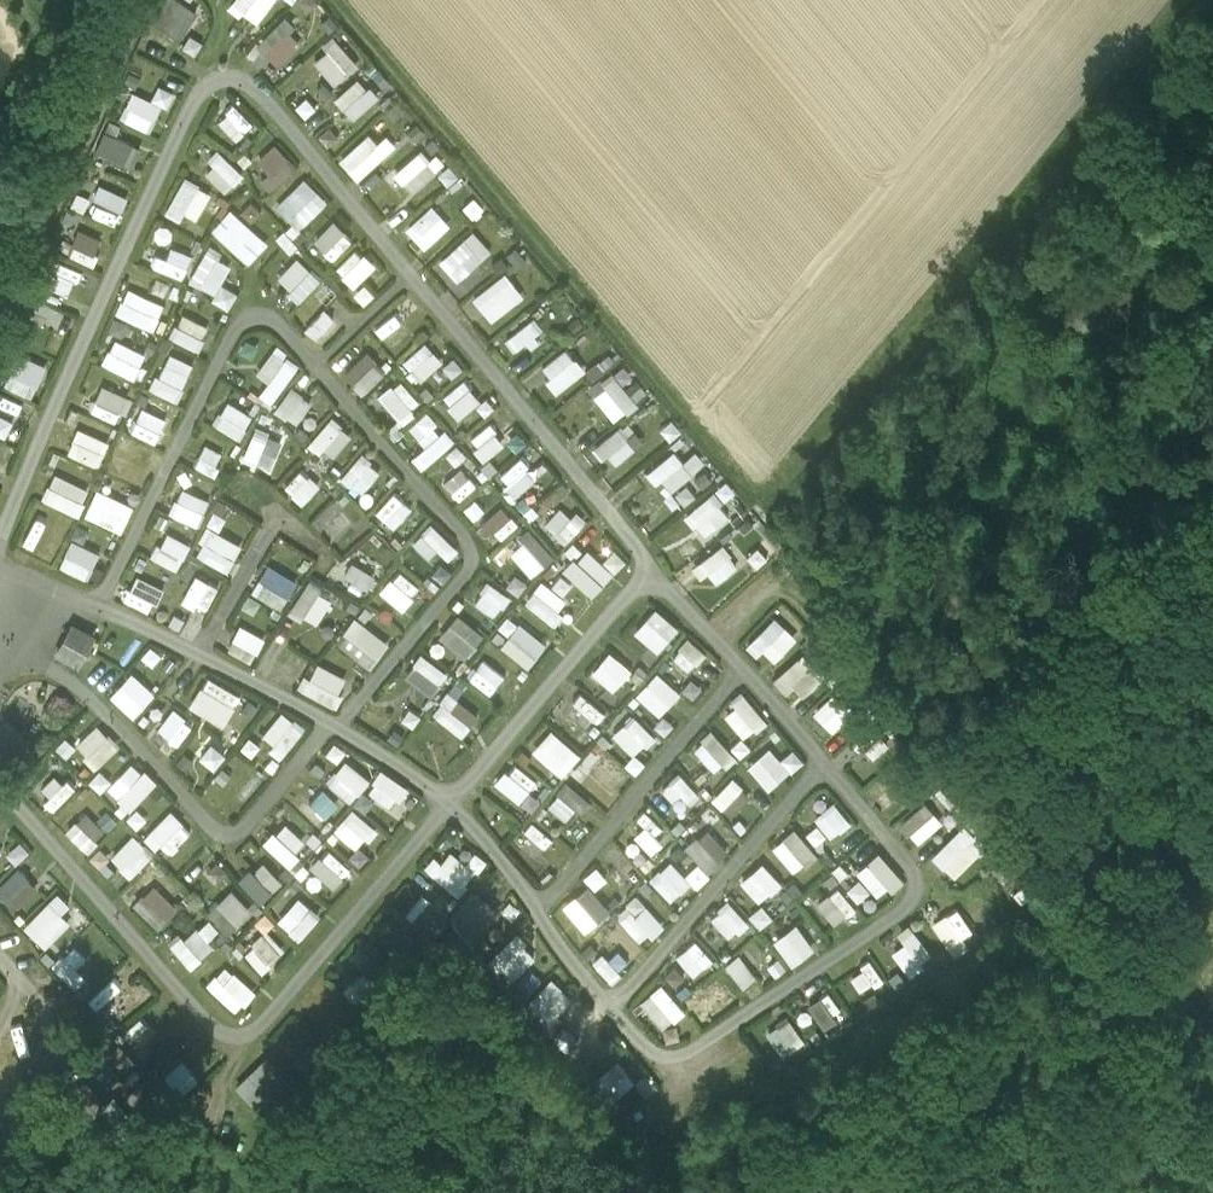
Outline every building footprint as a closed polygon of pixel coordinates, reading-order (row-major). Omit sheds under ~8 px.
[(183,38),(198,7),(184,0),(162,0),(151,22),(183,38)] [(255,24),(276,0),(232,0),(230,3),(255,24)] [(279,65),(304,40),(281,18),(257,43),(279,65)] [(337,33),(324,43),(330,51),(316,61),(334,84),(360,64),(337,33)] [(355,119),(380,97),(360,75),(335,98),(355,119)] [(156,131),(170,87),(158,84),(154,97),(130,90),(121,120),(156,131)] [(307,95),(296,107),(308,117),(318,105),(307,95)] [(241,102),(228,112),(243,133),(257,123),(241,102)] [(319,133),(328,146),(341,137),(332,124),(319,133)] [(109,133),(101,151),(136,165),(143,147),(109,133)] [(369,133),(340,157),(357,179),(399,145),(389,133),(377,143),(369,133)] [(271,171),(262,181),(272,191),(299,164),(277,142),(259,159),(271,171)] [(394,173),(413,193),(443,166),(424,145),(394,173)] [(225,151),(205,170),(226,192),(246,173),(225,151)] [(448,185),(459,174),(449,163),(437,174),(448,185)] [(187,175),(165,210),(182,220),(187,212),(198,218),(214,192),(187,175)] [(301,228),(328,199),(304,176),(277,206),(301,228)] [(122,211),(128,197),(102,185),(95,199),(122,211)] [(436,203),(406,224),(423,247),(453,226),(436,203)] [(251,261),(269,241),(231,207),(213,227),(251,261)] [(314,244),(336,258),(352,234),(331,220),(314,244)] [(93,264),(104,238),(81,228),(70,254),(93,264)] [(473,228),(439,261),(459,281),(492,249),(473,228)] [(355,287),(377,265),(358,246),(336,268),(355,287)] [(516,246),(504,255),(513,268),(525,259),(516,246)] [(230,306),(240,292),(223,280),(234,264),(211,247),(189,277),(230,306)] [(293,287),(288,293),(300,303),(323,275),(297,255),(279,277),(293,287)] [(51,280),(65,293),(79,277),(75,274),(79,270),(69,261),(51,280)] [(492,321),(525,294),(506,270),(472,297),(492,321)] [(129,285),(116,311),(153,329),(166,303),(129,285)] [(372,330),(390,350),(413,329),(396,309),(372,330)] [(183,313),(179,323),(205,334),(209,324),(183,313)] [(515,352),(546,326),(537,314),(505,340),(515,352)] [(175,324),(170,337),(201,349),(206,336),(175,324)] [(113,337),(104,363),(138,376),(148,350),(113,337)] [(426,342),(402,361),(419,381),(442,362),(426,342)] [(558,392),(587,369),(569,345),(539,367),(558,392)] [(257,371),(270,380),(286,357),(274,348),(257,371)] [(170,351),(153,387),(179,399),(196,363),(170,351)] [(364,393),(386,369),(365,351),(344,374),(364,393)] [(6,384),(36,395),(47,362),(16,352),(6,384)] [(625,382),(633,376),(625,363),(590,386),(614,422),(640,404),(625,382)] [(401,377),(378,396),(400,421),(423,402),(401,377)] [(460,417),(483,398),(465,377),(442,396),(460,417)] [(120,423),(133,396),(104,382),(91,409),(120,423)] [(276,410),(299,424),(314,399),(292,385),(276,410)] [(241,437),(255,413),(228,398),(214,422),(241,437)] [(311,438),(331,458),(354,434),(335,415),(311,438)] [(491,421),(470,437),(486,458),(507,442),(491,421)] [(100,464),(111,440),(80,426),(69,450),(100,464)] [(615,464),(637,448),(619,426),(598,442),(615,464)] [(244,458),(273,469),(285,438),(255,427),(244,458)] [(445,427),(412,457),(423,469),(456,439),(445,427)] [(205,443),(194,465),(212,474),(224,452),(205,443)] [(665,478),(672,488),(708,464),(699,450),(683,460),(678,451),(647,471),(656,484),(665,478)] [(381,469),(361,452),(341,478),(362,494),(381,469)] [(516,460),(496,481),(515,499),(535,478),(516,460)] [(302,466),(284,487),(304,503),(322,483),(302,466)] [(460,498),(477,483),(461,466),(444,481),(460,498)] [(43,497),(80,514),(92,488),(55,471),(43,497)] [(123,530),(141,490),(105,474),(88,513),(123,530)] [(184,486),(172,510),(198,524),(210,499),(184,486)] [(374,512),(393,529),(413,506),(394,490),(374,512)] [(712,491),(684,515),(703,537),(731,512),(712,491)] [(564,503),(544,523),(565,543),(585,522),(564,503)] [(500,541),(520,522),(502,504),(483,523),(500,541)] [(321,530),(342,514),(335,505),(314,521),(321,530)] [(438,548),(449,559),(461,548),(434,520),(413,541),(429,557),(438,548)] [(211,526),(196,554),(230,571),(244,542),(211,526)] [(528,528),(509,552),(536,574),(556,550),(528,528)] [(164,531),(155,559),(181,567),(190,539),(164,531)] [(60,563),(89,577),(103,551),(73,536),(60,563)] [(692,563),(701,577),(709,573),(715,582),(739,567),(725,543),(692,563)] [(614,547),(604,559),(586,545),(565,570),(596,595),(627,557),(614,547)] [(365,595),(375,570),(351,560),(341,585),(365,595)] [(270,561),(254,589),(285,607),(301,579),(270,561)] [(400,568),(384,589),(404,605),(421,584),(400,568)] [(198,572),(183,598),(205,611),(220,585),(198,572)] [(136,574),(128,602),(157,610),(165,582),(136,574)] [(543,579),(526,600),(553,622),(570,602),(543,579)] [(292,605),(316,625),(336,600),(313,580),(292,605)] [(487,580),(476,605),(500,615),(511,590),(487,580)] [(658,652),(682,625),(658,604),(635,630),(658,652)] [(457,612),(441,638),(470,656),(486,630),(457,612)] [(750,640),(773,663),(799,637),(777,614),(750,640)] [(372,665),(391,641),(358,616),(339,641),(372,665)] [(75,619),(58,652),(83,665),(100,632),(75,619)] [(503,644),(532,666),(549,642),(520,621),(503,644)] [(255,660),(268,635),(242,622),(229,647),(255,660)] [(690,673),(709,652),(691,635),(671,656),(690,673)] [(614,649),(593,669),(613,690),(634,671),(614,649)] [(422,651),(405,676),(433,696),(451,671),(422,651)] [(775,678),(788,692),(795,686),(804,696),(826,676),(803,651),(775,678)] [(304,688),(336,705),(351,677),(318,660),(304,688)] [(481,689),(503,697),(511,676),(489,668),(481,689)] [(660,715),(683,692),(660,669),(637,692),(660,715)] [(191,705),(223,725),(243,693),(211,673),(191,705)] [(137,675),(117,694),(135,713),(155,693),(137,675)] [(835,731),(858,707),(837,687),(814,712),(835,731)] [(449,690),(433,711),(465,734),(481,713),(449,690)] [(588,693),(566,711),(583,731),(605,713),(588,693)] [(613,733),(635,755),(657,734),(636,711),(613,733)] [(101,721),(77,743),(99,767),(123,745),(101,721)] [(877,724),(856,739),(870,760),(891,745),(877,724)] [(532,789),(540,797),(584,757),(554,726),(532,747),(553,769),(532,789)] [(712,774),(736,756),(716,729),(692,746),(712,774)] [(215,741),(201,757),(214,769),(228,753),(215,741)] [(769,745),(747,764),(771,789),(804,758),(794,747),(782,758),(769,745)] [(612,792),(630,773),(608,752),(590,772),(612,792)] [(337,775),(365,790),(374,774),(346,758),(337,775)] [(517,799),(536,777),(515,759),(496,781),(517,799)] [(396,806),(409,782),(383,767),(369,791),(396,806)] [(131,808),(161,780),(149,768),(119,796),(131,808)] [(664,784),(683,807),(700,794),(681,770),(664,784)] [(248,800),(265,780),(257,772),(239,792),(248,800)] [(889,809),(907,792),(889,772),(871,790),(889,809)] [(733,776),(712,796),(730,814),(751,794),(733,776)] [(52,777),(45,804),(65,809),(72,782),(52,777)] [(567,818),(573,808),(582,813),(591,796),(565,782),(551,810),(567,818)] [(331,789),(303,804),(313,823),(341,808),(331,789)] [(830,838),(852,821),(836,799),(814,816),(830,838)] [(919,842),(944,820),(925,800),(901,822),(919,842)] [(358,849),(378,826),(355,806),(334,829),(358,849)] [(164,851),(189,823),(171,807),(146,835),(164,851)] [(87,850),(107,831),(87,810),(67,829),(87,850)] [(634,834),(651,852),(670,834),(653,816),(634,834)] [(545,848),(554,837),(533,819),(523,830),(545,848)] [(287,820),(266,840),(289,863),(310,842),(287,820)] [(965,821),(932,854),(955,877),(988,844),(965,821)] [(796,825),(772,844),(794,872),(819,853),(796,825)] [(711,870),(730,848),(705,827),(687,848),(711,870)] [(132,875),(155,852),(134,832),(112,856),(132,875)] [(482,865),(453,842),(430,870),(460,894),(482,865)] [(328,846),(310,864),(333,888),(352,870),(328,846)] [(857,865),(876,896),(903,880),(884,849),(857,865)] [(605,857),(599,863),(617,885),(623,879),(605,857)] [(263,858),(242,880),(263,900),(284,879),(263,858)] [(763,859),(739,881),(759,903),(783,881),(763,859)] [(668,900),(708,875),(700,862),(682,874),(673,860),(651,874),(668,900)] [(0,884),(0,887),(18,906),(40,885),(20,864),(0,884)] [(597,888),(608,876),(595,865),(585,877),(597,888)] [(863,878),(847,887),(855,899),(870,890),(863,878)] [(154,882),(136,903),(162,927),(181,906),(154,882)] [(591,882),(563,903),(584,932),(612,911),(591,882)] [(840,884),(817,902),(835,924),(858,905),(840,884)] [(209,910),(230,932),(253,909),(232,888),(209,910)] [(61,891),(24,924),(45,947),(72,923),(62,910),(71,902),(61,891)] [(616,911),(641,942),(664,923),(639,893),(616,911)] [(479,942),(501,918),(474,894),(453,917),(479,942)] [(300,939),(322,915),(300,895),(278,919),(300,939)] [(729,938),(748,921),(728,900),(709,917),(729,938)] [(749,914),(758,927),(770,918),(761,905),(749,914)] [(967,947),(961,936),(970,931),(957,906),(931,920),(950,956),(967,947)] [(194,965),(223,931),(203,915),(175,950),(194,965)] [(796,922),(773,938),(792,965),(815,948),(796,922)] [(911,922),(898,929),(905,943),(893,949),(903,970),(929,958),(911,922)] [(244,953),(264,971),(286,948),(266,930),(244,953)] [(678,955),(696,978),(717,961),(699,938),(678,955)] [(75,966),(86,954),(74,943),(54,965),(75,984),(84,974),(75,966)] [(849,972),(856,989),(881,980),(874,962),(849,972)] [(238,1012),(257,991),(227,963),(208,984),(238,1012)] [(345,986),(358,1003),(379,987),(366,970),(345,986)] [(543,1023),(570,998),(551,978),(524,1003),(543,1023)] [(115,1010),(129,998),(111,979),(97,991),(115,1010)] [(693,998),(704,1013),(729,995),(718,980),(693,998)] [(662,981),(638,1000),(662,1028),(685,1009),(662,981)] [(790,1018),(766,1029),(777,1052),(801,1041),(790,1018)] [(602,1047),(579,1020),(559,1036),(582,1064),(602,1047)] [(271,1120),(302,1090),(269,1054),(237,1084),(271,1120)]
